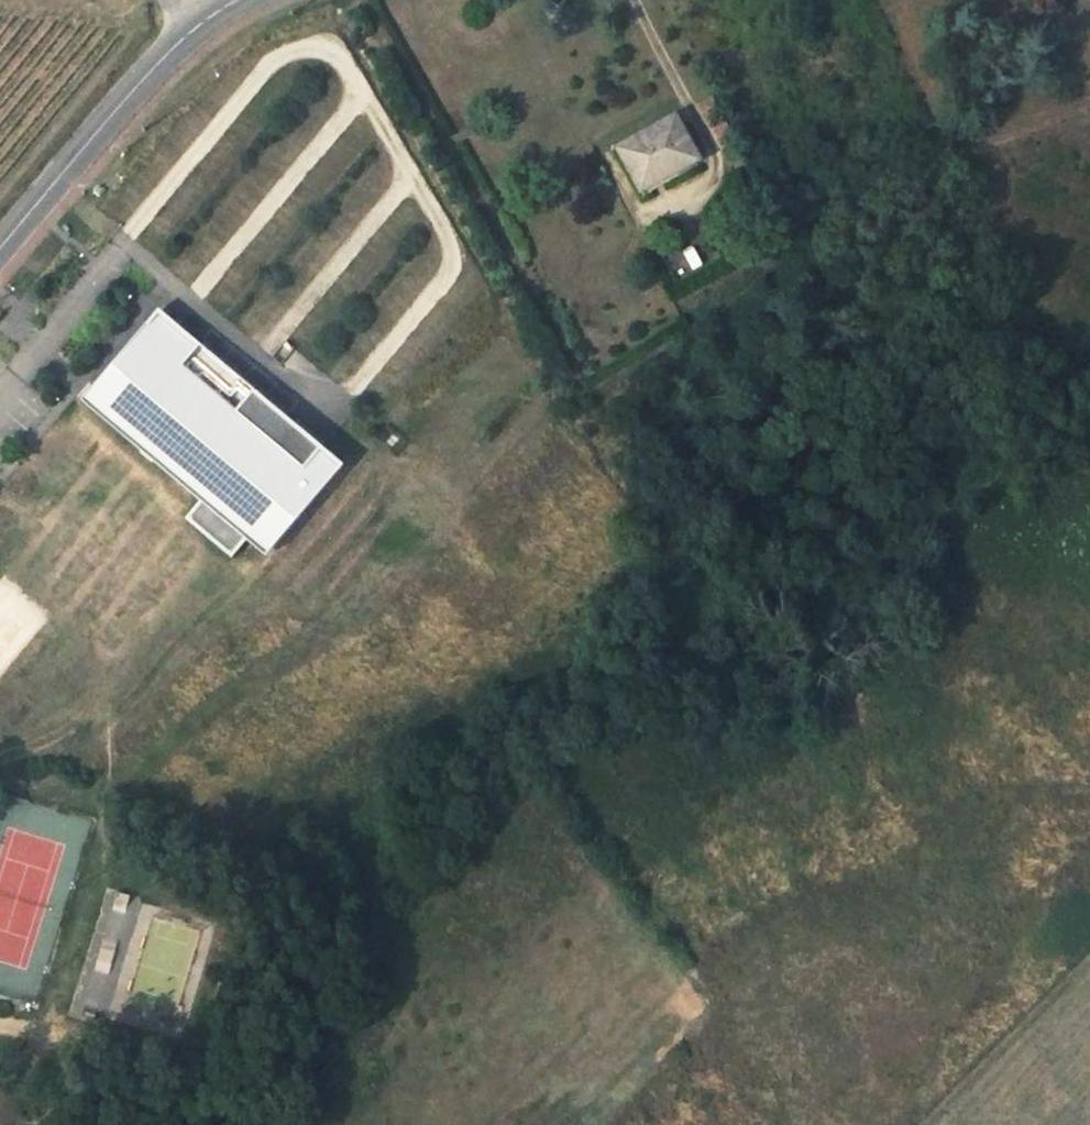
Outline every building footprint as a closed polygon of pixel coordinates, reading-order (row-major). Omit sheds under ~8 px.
[(643,190),(699,160),(674,114),(618,145),(643,190)] [(243,388),(154,314),(78,403),(196,508),(183,521),(229,563),(243,545),(266,567),(346,473),(327,457),(243,388)]
